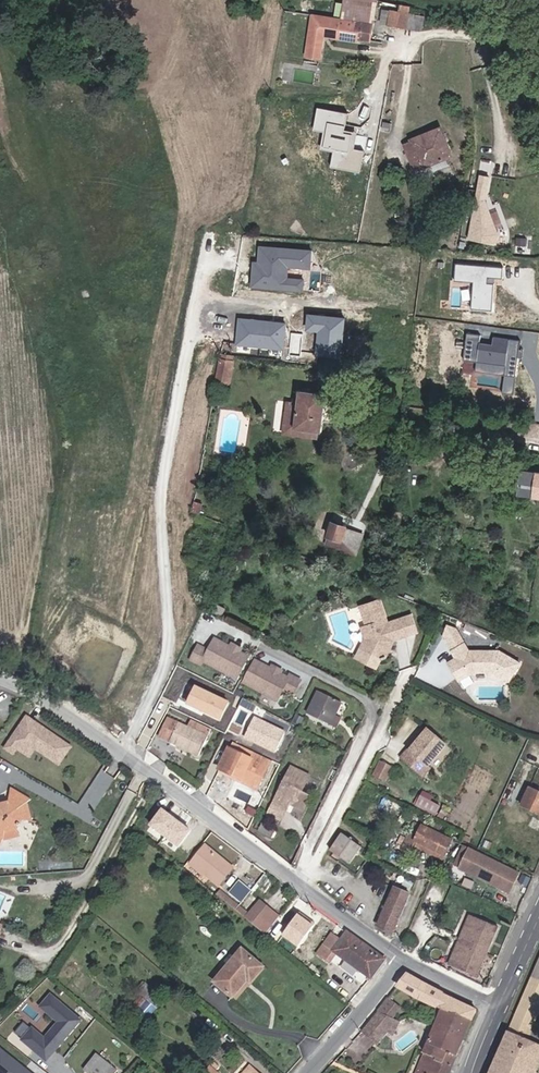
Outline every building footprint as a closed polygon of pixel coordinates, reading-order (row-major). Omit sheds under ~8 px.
[(356,7),(359,7),(357,19),(319,13),(317,29),(326,30),(326,32),(375,38),(380,2),(365,0),(357,0),(356,7)] [(398,21),(418,24),(420,11),(401,8),(401,9),(399,9),(398,8),(397,21),(398,21)] [(428,12),(420,11),(418,24),(426,26),(426,25),(428,12)] [(351,118),(358,157),(373,153),(371,143),(367,122),(365,115),(351,118)] [(408,147),(417,170),(425,167),(425,169),(454,155),(443,128),(414,141),(415,143),(408,147)] [(489,193),(495,176),(485,172),(479,190),(489,193)] [(224,362),(219,386),(231,388),(234,369),(229,368),(230,362),(224,362)] [(335,423),(335,422),(337,411),(337,410),(329,409),(330,400),(302,395),(301,402),(292,401),(289,423),(298,424),(297,433),(325,436),(328,421),(335,423)] [(206,509),(196,506),(193,516),(203,519),(206,509)] [(331,540),(344,545),(349,533),(336,527),(331,540)] [(360,609),(367,629),(371,642),(367,653),(386,662),(392,647),(391,642),(407,637),(400,620),(387,625),(380,604),(374,606),(373,605),(360,609)] [(214,609),(210,616),(221,621),(224,614),(214,609)] [(476,670),(495,669),(495,648),(470,649),(457,627),(448,624),(443,635),(457,657),(449,661),(460,679),(476,670)] [(371,642),(367,629),(361,631),(365,643),(362,651),(367,653),(371,642)] [(202,667),(236,684),(247,662),(238,657),(235,659),(230,656),(229,653),(213,645),(207,656),(197,651),(189,666),(200,671),(202,667)] [(240,655),(230,650),(229,653),(230,656),(235,659),(238,657),(240,655)] [(276,680),(271,677),(270,673),(254,665),(243,688),(277,705),(282,694),(292,699),(299,685),(289,679),(287,682),(280,678),(276,680)] [(281,675),(271,670),(270,673),(271,677),(276,680),(280,678),(281,675)] [(231,720),(238,699),(201,686),(193,707),(231,720)] [(320,693),(309,715),(334,727),(345,705),(320,693)] [(63,765),(77,744),(28,713),(5,748),(16,755),(20,749),(33,758),(39,750),(63,765)] [(280,753),(290,731),(257,715),(247,737),(280,753)] [(178,720),(168,739),(205,759),(216,740),(178,720)] [(428,779),(435,770),(433,768),(450,746),(431,730),(414,752),(412,751),(405,760),(428,779)] [(238,752),(227,771),(262,789),(272,769),(238,752)] [(381,768),(375,781),(386,787),(392,773),(381,768)] [(279,806),(280,807),(292,813),(295,806),(302,809),(317,778),(298,769),(279,806)] [(100,800),(112,775),(100,770),(88,794),(100,800)] [(6,831),(8,827),(16,824),(22,816),(26,815),(32,816),(29,800),(32,794),(13,782),(11,798),(0,801),(0,828),(6,831)] [(533,788),(525,805),(538,811),(538,791),(533,788)] [(428,793),(426,796),(437,801),(438,800),(438,799),(438,797),(428,793)] [(169,807),(156,825),(186,847),(199,829),(169,807)] [(292,813),(280,807),(275,818),(287,823),(292,813)] [(426,820),(431,821),(444,827),(446,825),(429,816),(426,820)] [(431,821),(426,820),(415,848),(414,849),(424,853),(427,845),(450,855),(450,854),(457,839),(442,831),(430,825),(431,821)] [(267,823),(263,831),(276,838),(280,830),(267,823)] [(342,844),(358,854),(368,837),(352,827),(342,844)] [(524,869),(469,844),(460,864),(515,889),(524,869)] [(196,861),(223,883),(236,867),(209,845),(196,861)] [(424,853),(414,849),(411,857),(421,860),(424,853)] [(370,873),(365,881),(376,887),(380,878),(370,873)] [(384,924),(399,935),(415,896),(399,889),(384,924)] [(224,891),(221,894),(248,915),(250,913),(224,891)] [(361,894),(354,902),(364,910),(371,902),(361,894)] [(262,899),(250,913),(248,915),(250,917),(266,930),(282,915),(262,899)] [(456,965),(484,977),(505,927),(477,915),(456,965)] [(390,959),(355,933),(348,942),(339,934),(322,953),(334,962),(342,953),(373,981),(390,959)] [(244,949),(218,980),(235,993),(250,976),(254,979),(260,973),(267,965),(246,947),(244,949)] [(420,997),(443,1008),(476,1023),(483,1009),(415,976),(403,989),(420,997)] [(534,1043),(538,1034),(538,1031),(538,976),(497,1072),(538,1072),(538,1045),(534,1043)] [(33,1018),(22,1031),(51,1054),(82,1015),(50,990),(39,1004),(55,1016),(46,1029),(33,1018)] [(402,1003),(393,1000),(386,1008),(395,1012),(402,1003)] [(443,1008),(434,1027),(463,1042),(471,1025),(474,1026),(476,1023),(443,1008)] [(403,1020),(386,1010),(371,1031),(386,1042),(393,1030),(398,1032),(403,1020)] [(434,1027),(423,1051),(434,1057),(435,1060),(452,1072),(454,1068),(451,1066),(463,1042),(434,1027)] [(5,1045),(0,1052),(0,1066),(8,1072),(40,1072),(5,1045)] [(452,1072),(435,1060),(434,1057),(423,1051),(414,1072),(451,1072),(452,1072)] [(97,1072),(106,1072),(115,1060),(109,1055),(96,1072),(97,1072)] [(115,1060),(106,1072),(115,1072),(121,1065),(115,1060)] [(253,1062),(242,1072),(264,1072),(253,1062)]
